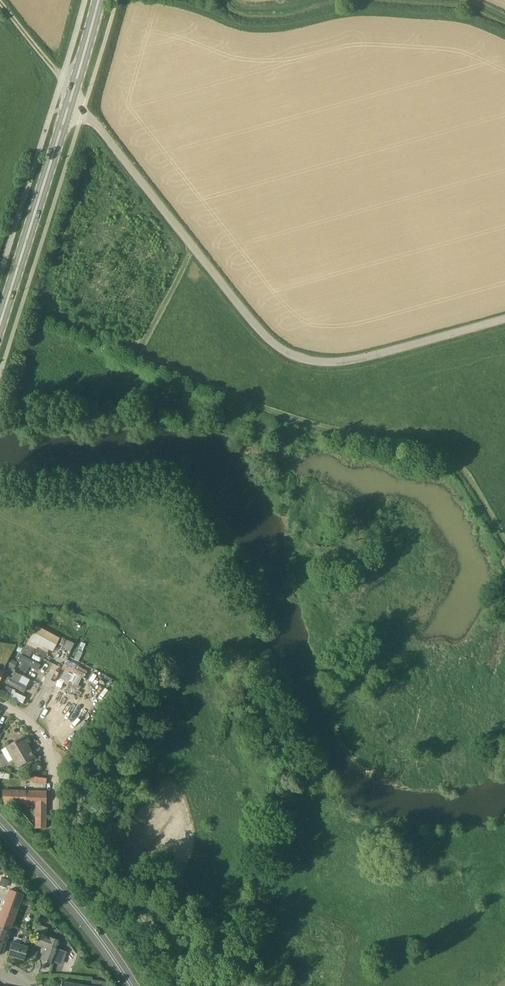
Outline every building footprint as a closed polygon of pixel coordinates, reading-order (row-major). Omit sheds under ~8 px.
[(63,641),(35,630),(29,644),(57,655),(63,641)] [(24,647),(33,652),(34,648),(26,644),(25,643),(24,647)] [(33,652),(24,647),(22,651),(31,656),(33,652)] [(11,659),(7,666),(14,670),(18,663),(11,659)] [(66,659),(63,667),(85,677),(88,669),(66,659)] [(41,666),(28,660),(24,668),(38,674),(41,666)] [(35,682),(16,673),(12,683),(31,692),(35,682)] [(13,689),(4,684),(1,689),(10,694),(13,689)] [(26,698),(14,692),(12,697),(23,703),(26,698)] [(24,738),(7,748),(18,768),(35,758),(31,750),(29,751),(22,740),(24,739),(24,738)] [(47,778),(22,775),(22,780),(34,781),(34,783),(46,784),(47,778)] [(47,791),(3,790),(2,802),(36,802),(36,828),(46,828),(46,804),(47,804),(47,791)] [(7,888),(9,880),(1,878),(0,883),(0,886),(7,888)] [(10,889),(0,916),(0,953),(2,954),(24,894),(10,889)] [(46,935),(48,928),(37,924),(36,932),(40,934),(36,944),(45,948),(40,960),(53,964),(54,962),(62,965),(67,952),(59,949),(61,941),(46,935)] [(23,938),(22,938),(20,944),(12,942),(8,955),(24,960),(29,947),(28,947),(30,940),(29,940),(23,938)]
